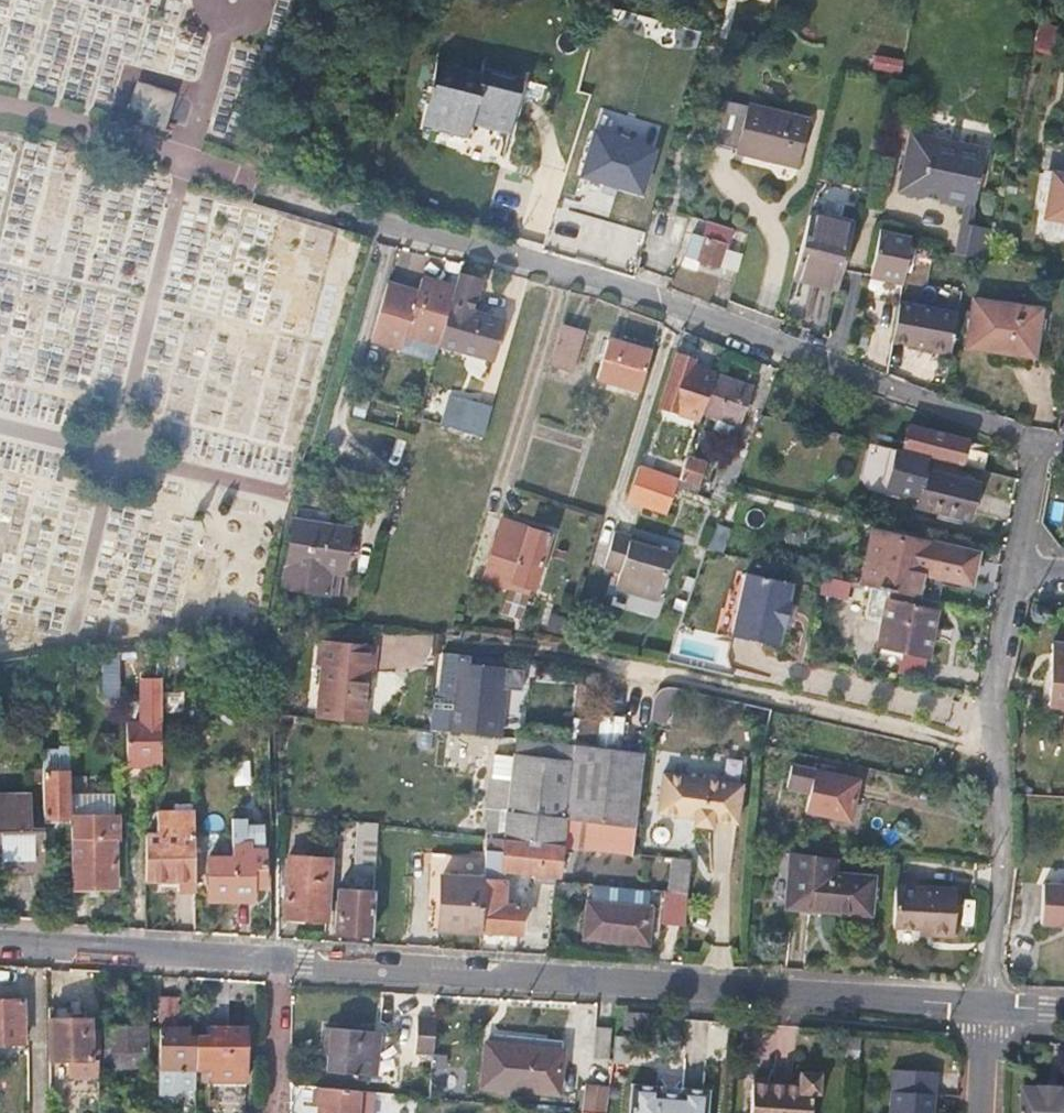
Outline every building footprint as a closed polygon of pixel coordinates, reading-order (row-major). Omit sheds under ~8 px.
[(1034,50),(1058,57),(1063,36),(1063,30),(1041,24),(1034,50)] [(876,54),(873,69),(902,75),(905,60),(876,54)] [(512,137),(524,85),(485,76),(482,86),(436,75),(423,128),(468,139),(472,127),(512,137)] [(140,83),(128,119),(148,125),(159,89),(140,83)] [(148,125),(167,131),(177,94),(159,89),(148,125)] [(726,106),(713,148),(804,170),(815,125),(750,110),(749,113),(726,106)] [(657,150),(596,131),(581,178),(643,197),(657,150)] [(966,205),(975,206),(987,148),(911,132),(899,192),(966,205)] [(1063,221),(1063,179),(1052,177),(1045,217),(1063,221)] [(963,222),(971,224),(975,206),(966,205),(963,222)] [(794,278),(839,290),(852,228),(809,218),(794,278)] [(957,253),(988,258),(994,228),(971,224),(963,222),(957,253)] [(722,266),(733,231),(711,224),(707,238),(696,235),(685,270),(696,274),(701,260),(722,266)] [(881,231),(870,280),(904,286),(911,246),(912,237),(881,231)] [(478,284),(457,278),(453,293),(439,345),(493,360),(503,322),(471,313),(478,284)] [(408,337),(439,345),(453,293),(422,285),(418,299),(389,291),(372,347),(403,356),(408,337)] [(1032,360),(1041,309),(974,297),(964,348),(1032,360)] [(900,306),(893,341),(911,344),(911,346),(931,350),(930,352),(951,355),(957,316),(900,306)] [(554,363),(573,369),(576,361),(583,331),(563,325),(554,363)] [(601,373),(644,386),(654,350),(612,337),(601,373)] [(659,409),(701,421),(718,373),(694,366),(695,360),(678,354),(659,409)] [(161,369),(150,410),(253,436),(259,414),(247,411),(251,396),(232,391),(230,398),(200,390),(203,380),(161,369)] [(753,388),(717,375),(714,385),(704,413),(741,426),(753,388)] [(485,435),(492,407),(456,397),(446,425),(485,435)] [(920,456),(963,467),(969,442),(910,426),(904,452),(920,456)] [(863,487),(893,489),(895,447),(865,445),(863,487)] [(711,499),(727,504),(735,484),(746,456),(730,450),(711,499)] [(681,481),(678,487),(698,494),(708,465),(689,458),(681,481)] [(639,468),(635,481),(627,504),(668,518),(676,494),(678,487),(681,481),(639,468)] [(974,483),(925,471),(915,512),(965,524),(974,483)] [(534,585),(548,533),(503,521),(487,572),(534,585)] [(298,522),(296,529),(285,588),(339,597),(344,575),(346,575),(352,541),(353,532),(298,522)] [(715,525),(710,549),(723,552),(729,528),(715,525)] [(653,543),(616,531),(603,571),(619,576),(616,586),(658,599),(673,554),(652,547),(653,543)] [(969,583),(975,556),(879,535),(869,581),(916,593),(922,573),(969,583)] [(791,583),(746,573),(732,634),(776,644),(781,626),(785,627),(791,601),(788,601),(791,583)] [(860,585),(831,579),(828,594),(872,604),(876,589),(860,585)] [(903,654),(926,658),(935,615),(885,606),(876,649),(903,654)] [(547,631),(564,634),(568,617),(551,613),(547,631)] [(192,668),(192,650),(192,641),(176,642),(176,668),(192,668)] [(1047,645),(1044,705),(1063,706),(1063,646),(1047,645)] [(324,648),(319,722),(363,726),(368,675),(373,675),(375,653),(324,648)] [(103,653),(103,675),(118,676),(118,653),(103,653)] [(922,678),(926,658),(903,654),(899,674),(922,678)] [(103,697),(118,697),(118,676),(103,675),(103,697)] [(454,691),(450,735),(457,736),(496,740),(500,702),(515,703),(517,684),(442,676),(441,689),(454,691)] [(653,723),(670,726),(675,692),(658,689),(653,723)] [(127,766),(160,765),(159,718),(127,720),(127,766)] [(570,765),(572,747),(538,744),(517,742),(515,759),(570,765)] [(640,822),(646,755),(572,747),(570,765),(564,819),(579,820),(577,848),(637,856),(640,822)] [(49,815),(69,814),(69,808),(69,759),(42,759),(42,823),(49,821),(49,815)] [(539,842),(561,845),(564,819),(570,765),(515,759),(513,775),(507,822),(489,821),(488,836),(539,842)] [(851,826),(859,784),(806,772),(797,815),(851,826)] [(741,820),(745,780),(724,779),(724,774),(705,773),(705,778),(664,775),(661,814),(697,817),(697,824),(716,826),(716,817),(719,816),(721,819),(741,820)] [(42,869),(42,851),(42,833),(42,829),(28,829),(28,795),(0,796),(0,871),(42,869)] [(145,882),(193,881),(192,812),(156,813),(156,833),(145,835),(145,882)] [(113,839),(119,838),(119,814),(69,814),(69,882),(69,888),(114,888),(113,839)] [(209,857),(208,899),(253,901),(253,886),(263,886),(264,851),(252,849),(244,841),(245,818),(230,819),(230,857),(209,857)] [(378,825),(361,823),(357,873),(375,874),(378,825)] [(42,833),(42,851),(53,851),(53,832),(42,833)] [(535,885),(556,888),(557,881),(560,858),(561,845),(539,842),(488,836),(486,859),(484,881),(480,931),(523,934),(524,907),(505,905),(507,872),(536,874),(535,885)] [(788,909),(871,916),(873,875),(836,873),(836,855),(791,851),(788,909)] [(444,878),(484,881),(486,859),(435,855),(431,906),(441,907),(444,878)] [(286,919),(327,923),(331,883),(332,863),(290,860),(286,919)] [(439,928),(480,931),(484,881),(444,878),(441,907),(439,928)] [(893,885),(892,928),(918,928),(931,928),(931,934),(953,934),(953,887),(893,885)] [(1042,885),(1040,925),(1063,926),(1063,886),(1042,885)] [(337,932),(371,934),(373,893),(340,891),(337,932)] [(666,927),(687,930),(692,901),(671,897),(666,927)] [(656,912),(589,902),(585,937),(651,947),(656,912)] [(0,1001),(0,1045),(26,1046),(26,1040),(33,1039),(31,1025),(26,1022),(26,1001),(0,1001)] [(183,1002),(162,1002),(160,1072),(197,1072),(197,1040),(190,1039),(190,1030),(182,1030),(183,1002)] [(53,1021),(86,1021),(86,1015),(72,1015),(72,1009),(53,1010),(53,1021)] [(435,1053),(436,1017),(419,1017),(418,1052),(435,1053)] [(100,1068),(100,1033),(92,1032),(92,1021),(86,1021),(53,1021),(53,1063),(71,1063),(71,1080),(99,1081),(100,1068)] [(198,1037),(197,1040),(197,1072),(197,1074),(214,1075),(213,1085),(227,1085),(229,1026),(209,1026),(208,1037),(198,1037)] [(253,1026),(229,1026),(227,1085),(252,1085),(253,1026)] [(611,1059),(612,1027),(598,1027),(597,1059),(611,1059)] [(380,1031),(327,1028),(327,1043),(325,1046),(326,1051),(332,1052),(330,1073),(377,1074),(380,1031)] [(107,1033),(100,1033),(100,1068),(123,1069),(123,1065),(134,1065),(135,1059),(146,1058),(147,1030),(110,1029),(107,1033)] [(857,1037),(842,1036),(840,1057),(855,1058),(857,1037)] [(482,1088),(564,1096),(569,1047),(486,1040),(482,1088)] [(815,1092),(823,1092),(825,1070),(802,1069),(801,1083),(755,1080),(753,1112),(813,1112),(815,1092)] [(633,1084),(631,1112),(707,1112),(709,1089),(633,1084)] [(1063,1086),(1041,1084),(1040,1088),(1025,1087),(1023,1112),(1063,1112),(1063,1090),(1063,1086)] [(588,1085),(585,1112),(605,1112),(608,1087),(588,1085)] [(321,1086),(319,1112),(370,1112),(372,1091),(359,1090),(321,1086)] [(933,1096),(893,1093),(891,1112),(933,1112),(933,1096)] [(99,1103),(99,1112),(113,1112),(113,1104),(99,1103)]
